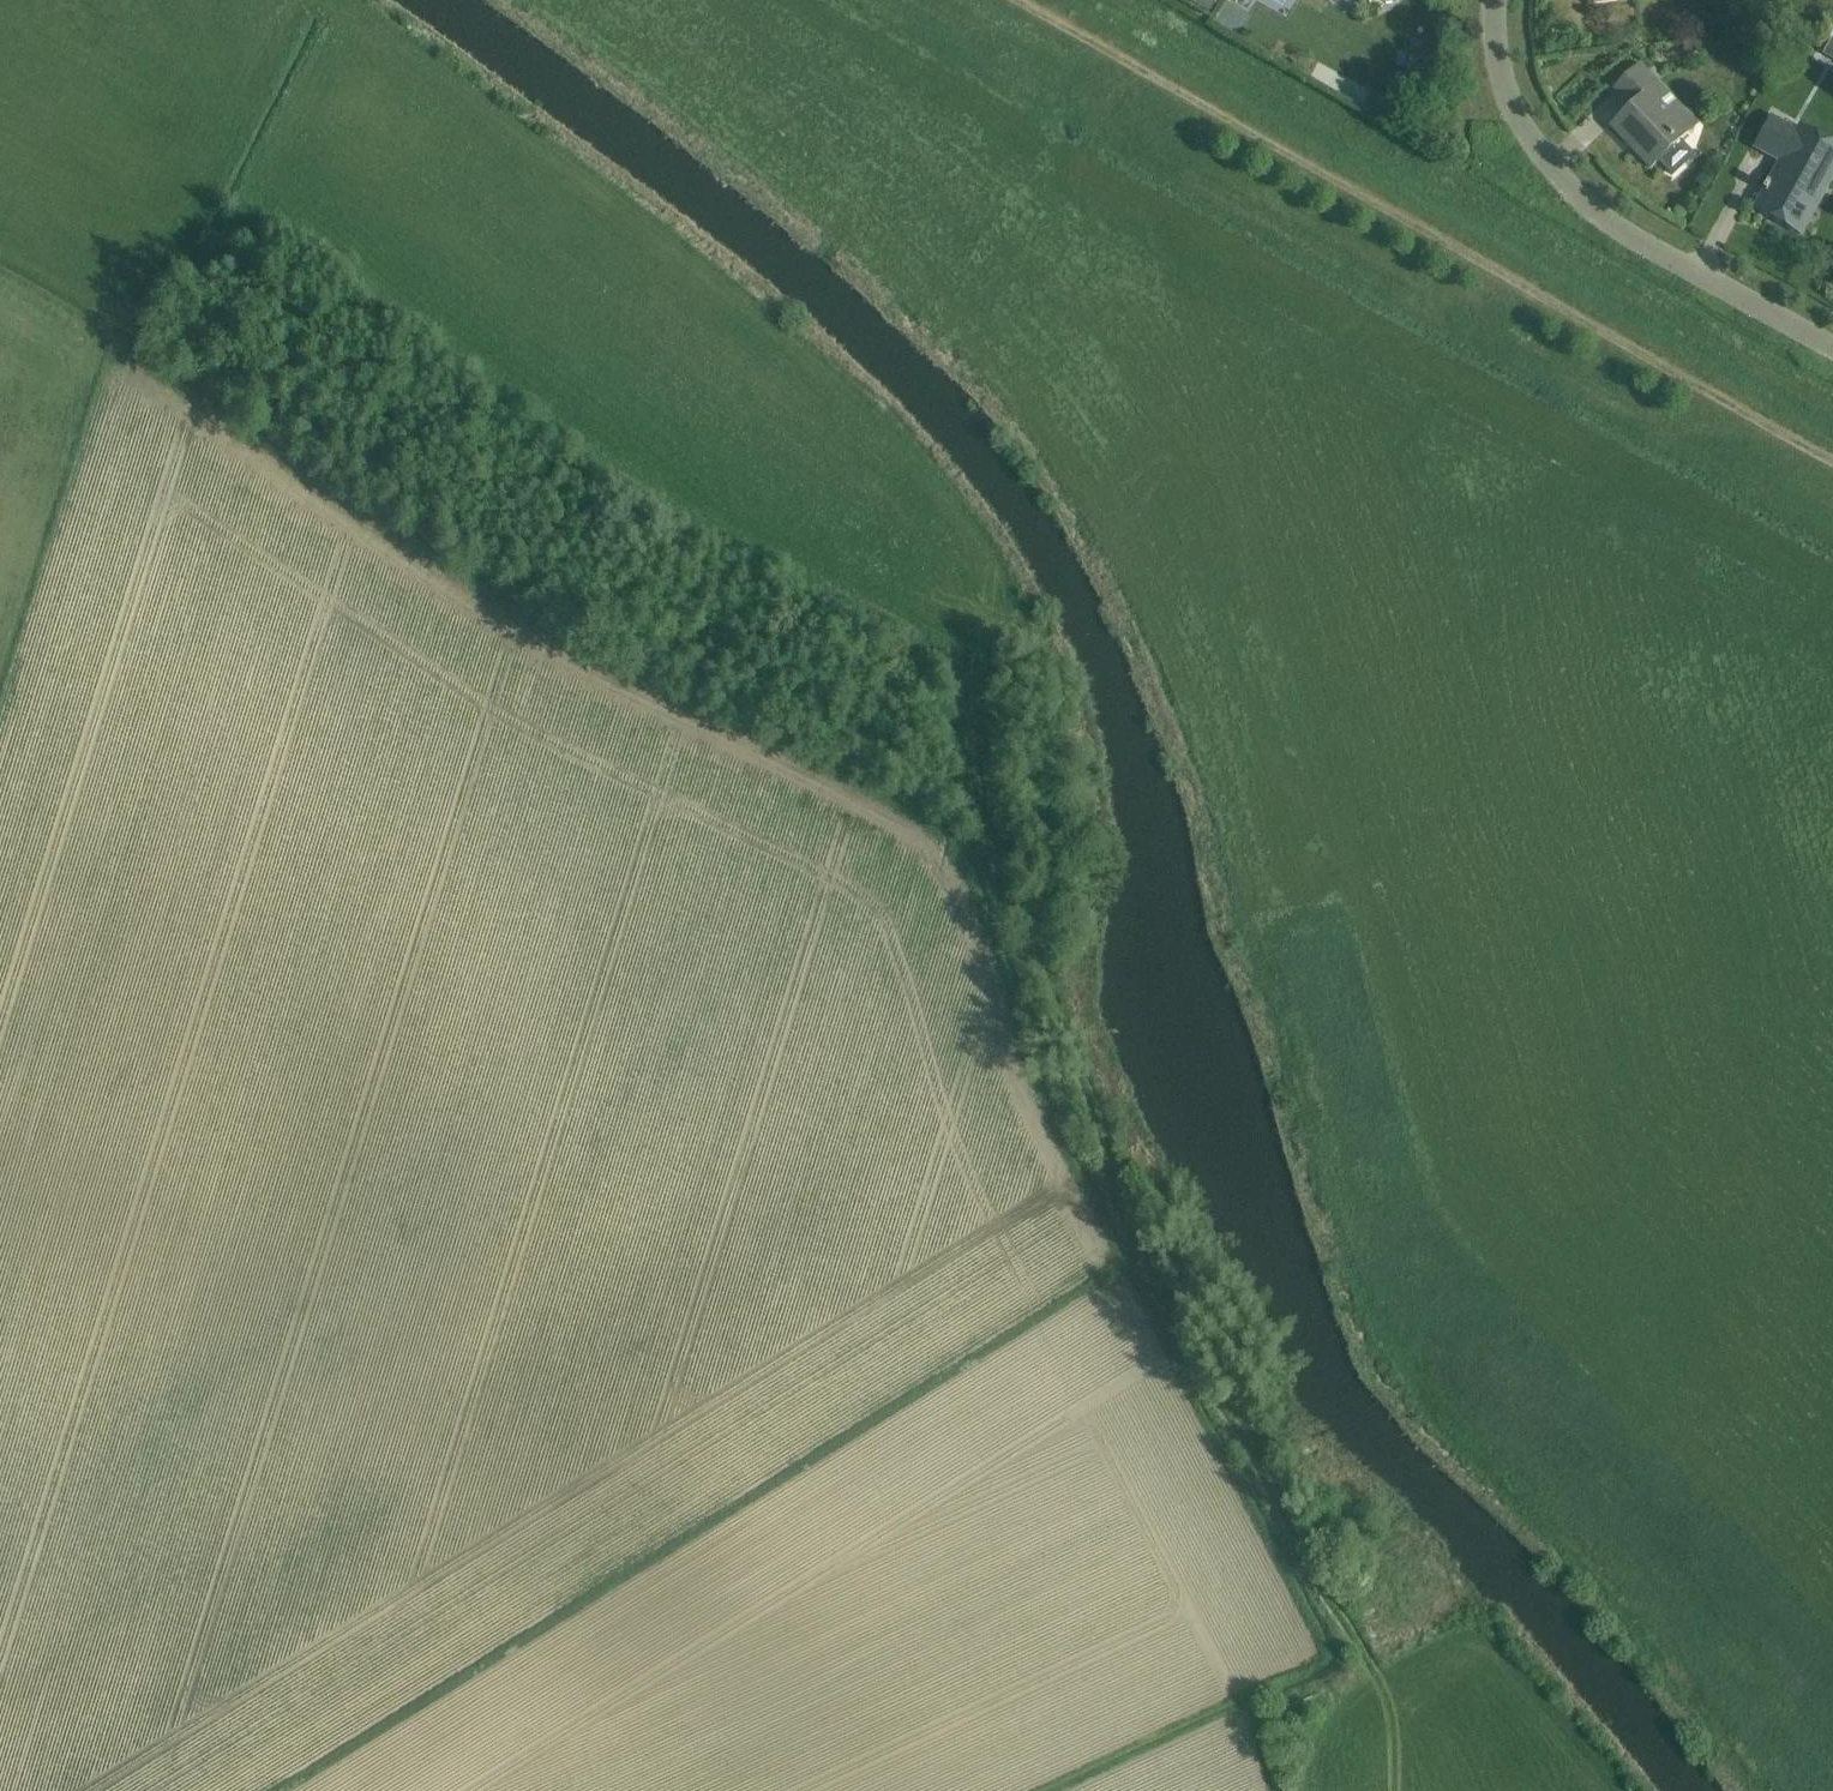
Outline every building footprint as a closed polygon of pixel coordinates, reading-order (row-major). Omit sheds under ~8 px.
[(1630,107),(1609,127),(1649,169),(1657,160),(1672,176),(1693,156),(1678,141),(1695,125),(1638,65),(1613,89),(1630,107)] [(1832,163),(1832,146),(1800,128),(1796,133),(1771,119),(1755,147),(1781,162),(1755,209),(1799,235),(1817,203),(1812,201),(1832,163)]
